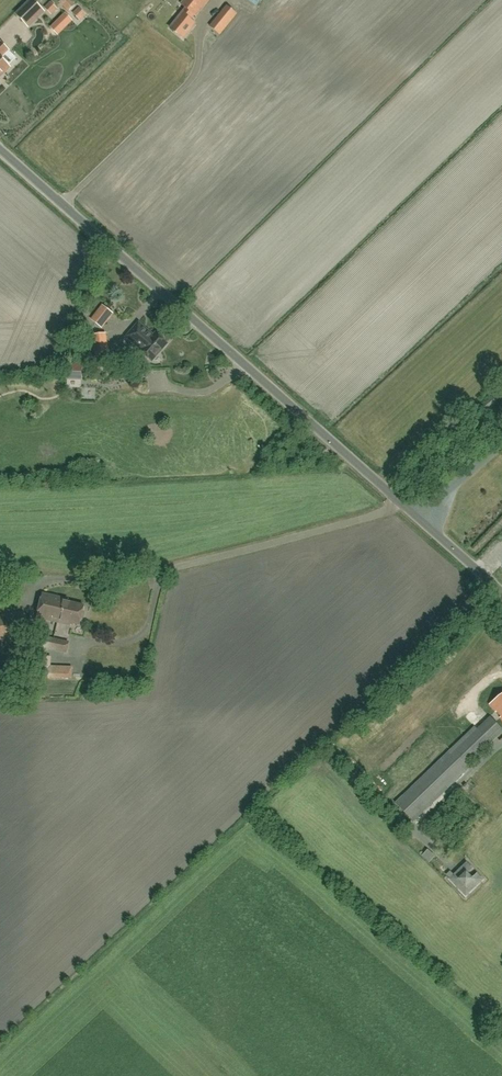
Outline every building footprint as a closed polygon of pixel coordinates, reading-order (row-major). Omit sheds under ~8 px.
[(32,0),(31,0),(17,14),(28,26),(43,11),(32,0)] [(209,0),(184,0),(181,4),(186,8),(170,28),(183,38),(195,24),(190,20),(194,15),(196,16),(209,0)] [(51,13),(56,8),(51,2),(45,7),(51,13)] [(210,26),(220,34),(236,14),(226,6),(210,26)] [(80,19),(85,14),(79,8),(74,13),(80,19)] [(55,22),(63,30),(73,21),(65,13),(55,22)] [(9,67),(1,58),(8,51),(0,42),(0,76),(9,67)] [(240,65),(236,72),(242,77),(247,69),(240,65)] [(101,327),(112,313),(103,306),(92,320),(101,327)] [(156,333),(154,336),(139,323),(127,337),(142,350),(141,351),(152,361),(167,343),(163,339),(163,337),(159,334),(157,334),(156,333)] [(105,334),(95,335),(97,356),(108,354),(105,334)] [(109,358),(96,359),(97,368),(110,367),(109,358)] [(82,377),(82,361),(67,361),(66,377),(82,377)] [(67,600),(59,598),(43,594),(37,618),(70,626),(71,623),(80,625),(84,606),(66,602),(67,600)] [(28,638),(24,612),(0,615),(0,643),(28,638)] [(40,647),(66,653),(69,643),(42,637),(40,647)] [(48,666),(49,655),(39,655),(39,676),(69,677),(69,667),(48,666)] [(491,705),(501,719),(501,696),(491,705)] [(466,863),(449,879),(466,896),(483,880),(477,873),(471,878),(467,874),(473,869),(466,863)]
